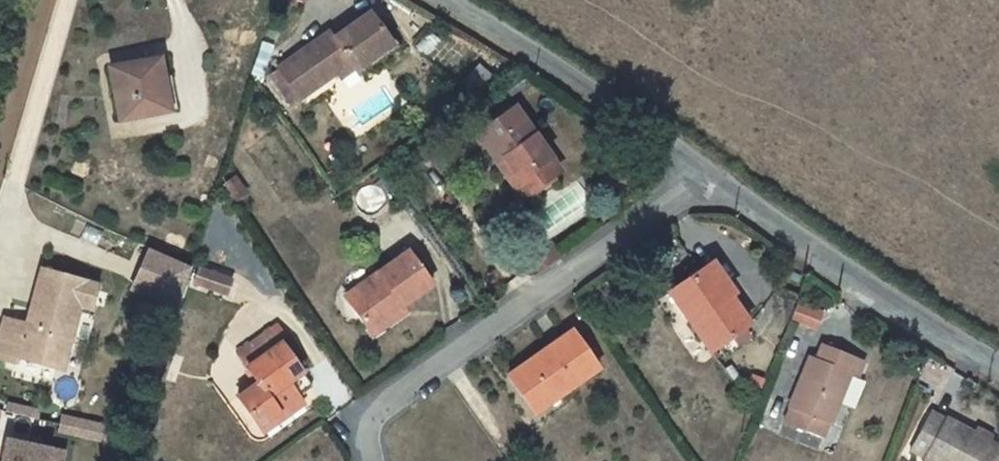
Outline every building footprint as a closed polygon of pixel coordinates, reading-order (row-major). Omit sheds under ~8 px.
[(336,42),(332,37),(276,66),(294,99),(350,68),(352,74),(356,80),(401,58),(397,51),(392,54),(392,53),(375,22),(336,42)] [(144,81),(155,80),(151,59),(101,66),(109,118),(150,112),(144,81)] [(268,72),(285,104),(294,99),(276,66),(268,72)] [(144,81),(150,112),(160,111),(155,80),(144,81)] [(479,150),(487,163),(497,156),(524,193),(552,172),(507,110),(469,137),(479,150)] [(497,156),(487,163),(514,200),(524,193),(497,156)] [(247,190),(235,175),(226,182),(238,198),(247,190)] [(175,305),(191,268),(149,250),(134,288),(175,305)] [(345,299),(369,333),(405,308),(434,288),(409,252),(392,266),(345,299)] [(197,264),(191,284),(226,294),(232,274),(197,264)] [(721,302),(725,299),(730,295),(708,266),(699,273),(721,302)] [(45,269),(29,325),(5,319),(0,336),(0,359),(16,363),(17,358),(61,370),(79,304),(90,307),(96,283),(45,269)] [(710,355),(746,327),(725,299),(721,302),(699,273),(665,299),(710,355)] [(803,279),(793,276),(790,284),(800,287),(803,279)] [(791,322),(812,332),(819,317),(798,307),(791,322)] [(405,308),(369,333),(374,339),(410,314),(405,308)] [(267,354),(276,348),(266,335),(257,342),(267,354)] [(558,394),(565,404),(599,379),(569,337),(508,381),(531,413),(558,394)] [(232,401),(255,433),(296,403),(293,400),(306,391),(276,348),(267,354),(257,342),(232,360),(251,387),(232,401)] [(782,426),(823,443),(850,376),(857,379),(863,365),(821,348),(816,362),(807,360),(782,426)] [(558,394),(531,413),(538,424),(565,404),(558,394)] [(255,433),(259,439),(301,409),(296,403),(255,433)] [(913,455),(925,460),(998,460),(998,451),(991,447),(977,440),(948,424),(948,425),(934,417),(913,455)] [(62,419),(59,429),(109,441),(112,431),(62,419)] [(980,434),(977,440),(991,447),(994,442),(980,434)] [(49,450),(5,440),(0,460),(61,460),(63,454),(49,450)]
